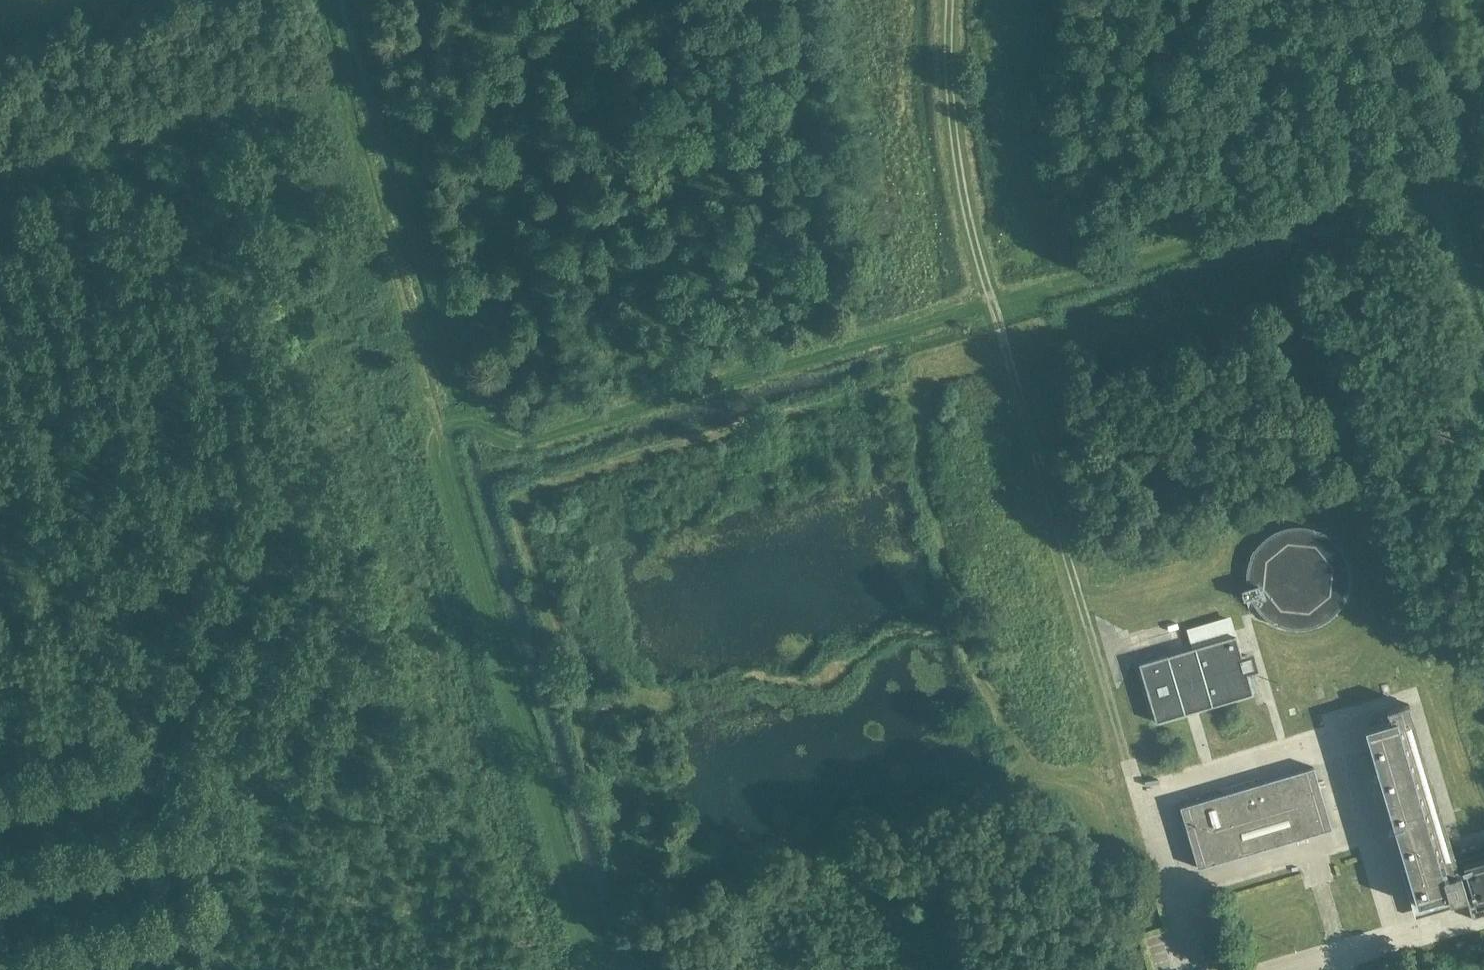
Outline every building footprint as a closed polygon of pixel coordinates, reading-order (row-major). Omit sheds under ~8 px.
[(1259,544),(1257,547),(1255,550),(1254,550),(1250,556),(1251,557),(1250,560),(1249,564),(1248,568),(1247,571),(1247,575),(1247,579),(1247,583),(1247,587),(1248,591),(1249,594),(1251,598),(1252,602),(1254,605),(1256,608),(1259,611),(1261,614),(1264,617),(1267,619),(1270,621),(1270,622),(1276,626),(1277,625),(1280,626),(1284,628),(1288,628),(1292,629),(1296,629),(1299,629),(1303,629),(1307,629),(1311,628),(1315,627),(1318,625),(1322,624),(1325,622),(1328,620),(1332,617),(1334,615),(1337,612),(1340,609),(1342,606),(1343,606),(1346,600),(1345,599),(1347,596),(1348,592),(1349,588),(1349,584),(1350,580),(1350,577),(1349,573),(1349,569),(1348,565),(1347,561),(1346,558),(1344,554),(1342,551),(1340,548),(1338,544),(1335,542),(1332,539),(1329,536),(1326,534),(1327,533),(1320,530),(1320,531),(1316,529),(1312,528),(1309,527),(1305,527),(1301,526),(1297,526),(1293,527),(1289,527),(1285,528),(1282,529),(1278,530),(1275,532),(1271,534),(1268,536),(1265,538),(1262,541),(1259,544)] [(1218,635),(1235,630),(1232,620),(1215,624),(1218,635)] [(1193,642),(1210,638),(1206,627),(1190,632),(1193,642)] [(1236,635),(1192,648),(1139,664),(1157,722),(1253,694),(1247,670),(1254,668),(1251,656),(1243,658),(1236,635)] [(1409,704),(1387,710),(1391,721),(1366,728),(1420,910),(1442,904),(1440,897),(1448,895),(1450,902),(1466,897),(1453,853),(1409,704)] [(1331,828),(1314,768),(1260,784),(1259,778),(1221,789),(1222,795),(1181,807),(1199,867),(1331,828)] [(1462,850),(1453,853),(1466,897),(1472,919),(1483,915),(1483,844),(1462,850)]
